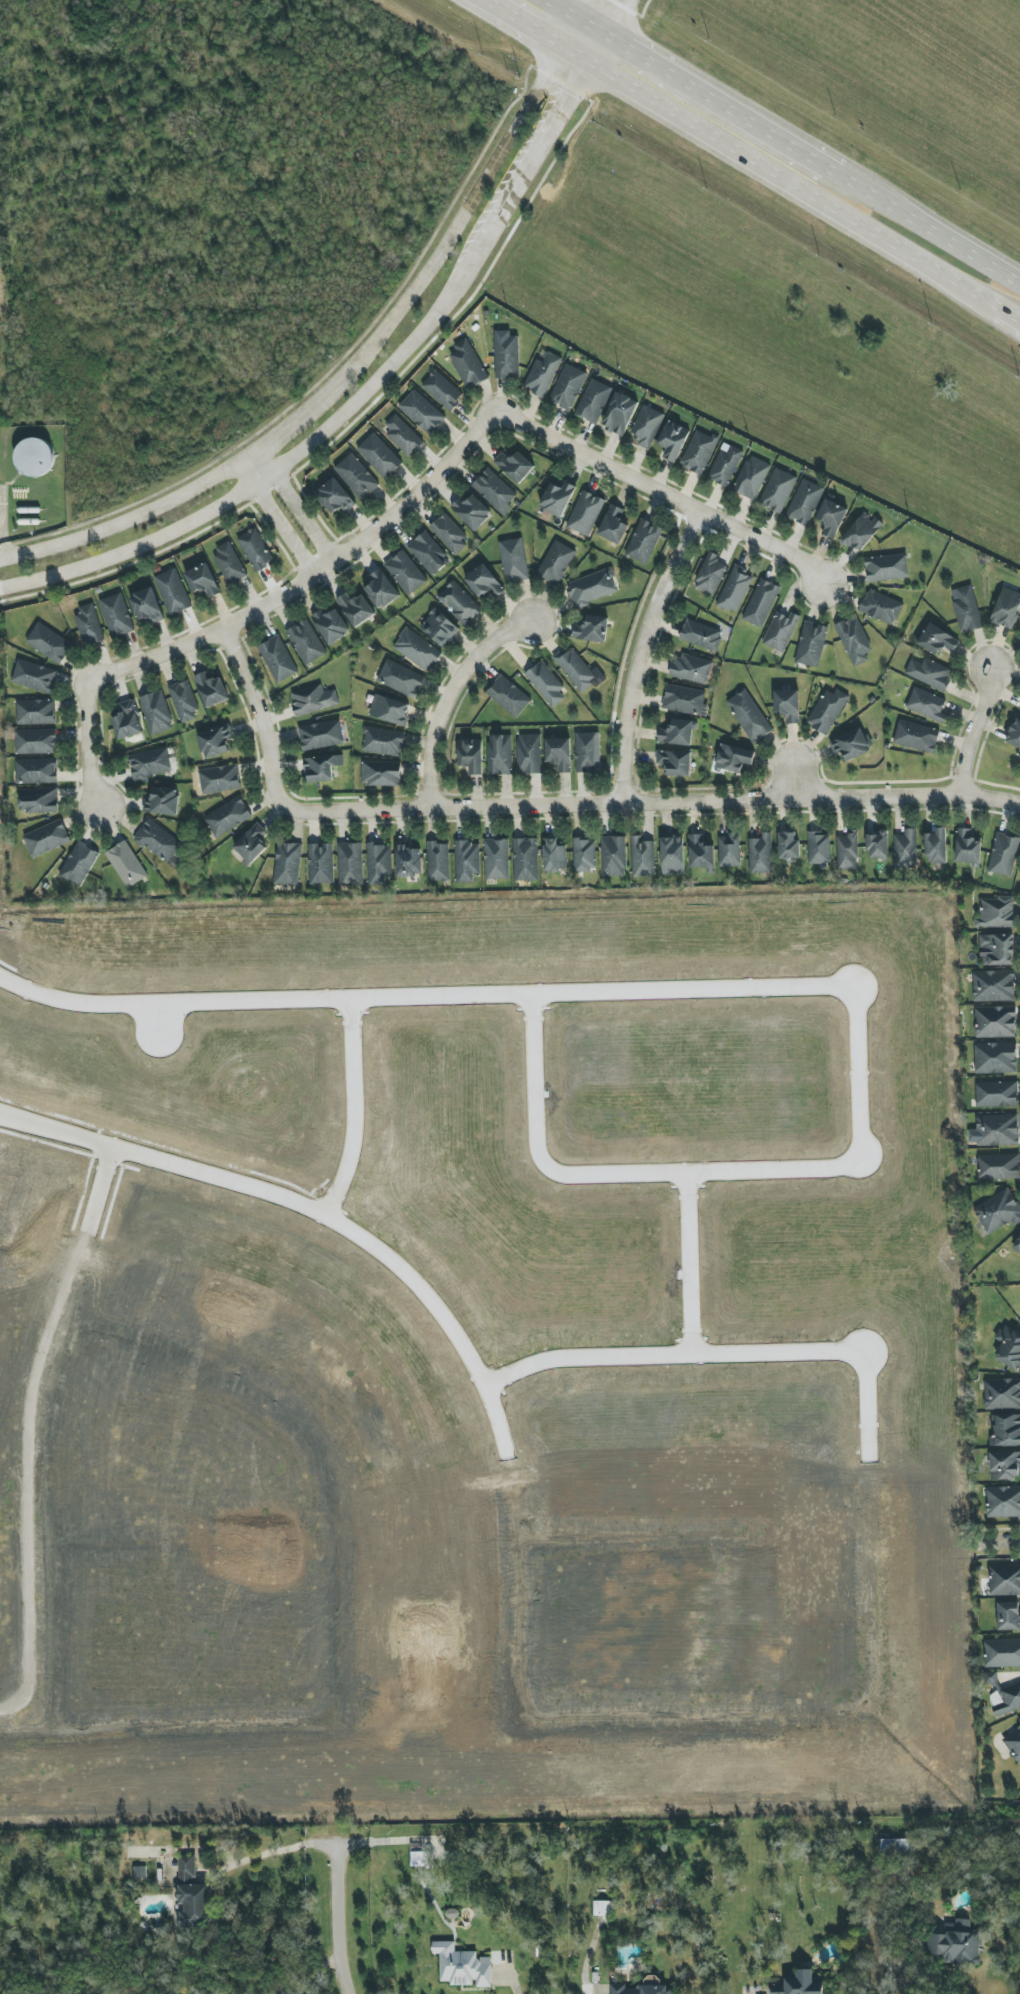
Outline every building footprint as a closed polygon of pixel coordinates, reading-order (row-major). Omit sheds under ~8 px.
[(519,378),(518,336),(511,337),(511,331),(494,331),(495,379),(519,378)] [(456,352),(450,354),(465,389),(487,380),(469,338),(453,344),(456,352)] [(524,389),(545,398),(562,358),(541,349),(524,389)] [(571,412),(587,373),(565,363),(548,402),(571,412)] [(465,393),(434,370),(421,388),(452,411),(465,393)] [(596,424),(612,388),(591,378),(574,414),(596,424)] [(399,407),(429,435),(446,418),(415,389),(399,407)] [(639,402),(616,391),(600,426),(623,437),(639,402)] [(650,449),(664,413),(643,405),(629,440),(650,449)] [(381,428),(410,455),(424,441),(395,414),(381,428)] [(691,431),(668,420),(657,445),(667,449),(663,458),(676,464),(691,431)] [(719,439),(696,429),(680,466),(702,476),(719,439)] [(403,463),(374,433),(357,449),(385,480),(403,463)] [(17,441),(17,475),(53,475),(52,440),(17,441)] [(743,450),(722,443),(709,480),(729,488),(743,450)] [(501,452),(493,463),(520,484),(535,466),(517,451),(510,460),(501,452)] [(361,500),(380,485),(352,453),(334,468),(361,500)] [(772,465),(750,455),(734,491),(755,501),(772,465)] [(505,516),(512,508),(508,504),(517,495),(488,468),(472,486),(505,516)] [(797,477),(775,468),(759,505),(782,514),(797,477)] [(357,503),(334,478),(315,495),(333,515),(342,507),(347,513),(357,503)] [(576,487),(564,481),(563,483),(553,478),(539,508),(562,518),(576,487)] [(824,488),(802,479),(787,518),(809,527),(824,488)] [(589,537),(606,500),(583,490),(566,526),(589,537)] [(493,513),(469,491),(452,509),(476,532),(493,513)] [(835,540),(848,508),(825,499),(817,518),(827,523),(822,534),(835,540)] [(597,535),(620,545),(629,524),(620,520),(625,510),(611,504),(597,535)] [(857,554),(885,525),(876,517),(873,521),(865,513),(841,538),(857,554)] [(430,527),(456,556),(471,542),(445,514),(430,527)] [(625,554),(647,564),(664,529),(642,518),(625,554)] [(254,572),(273,563),(257,528),(238,537),(254,572)] [(451,560),(424,531),(407,547),(434,577),(451,560)] [(498,542),(506,583),(529,578),(522,538),(498,542)] [(577,552),(556,540),(536,574),(557,586),(577,552)] [(226,585),(246,578),(232,541),(216,547),(219,555),(216,556),(226,585)] [(428,580),(402,550),(384,566),(409,596),(428,580)] [(713,597),(727,566),(717,562),(720,557),(710,552),(693,587),(713,597)] [(865,558),(868,582),(909,578),(906,554),(865,558)] [(222,592),(207,563),(184,574),(194,593),(204,589),(209,599),(222,592)] [(478,599),(490,591),(495,598),(504,592),(486,563),(464,577),(478,599)] [(746,574),(747,571),(736,565),(716,605),(736,614),(753,578),(746,574)] [(153,578),(170,617),(192,607),(176,568),(153,578)] [(378,611),(399,599),(382,568),(368,576),(373,584),(365,588),(378,611)] [(618,592),(610,569),(566,584),(575,610),(589,606),(588,602),(618,592)] [(762,629),(781,587),(761,578),(742,620),(762,629)] [(465,627),(483,611),(454,580),(437,596),(465,627)] [(958,601),(953,602),(961,634),(983,628),(972,585),(955,589),(958,601)] [(1001,587),(992,623),(1014,629),(1019,606),(1019,593),(1001,587)] [(137,622),(150,618),(152,624),(163,620),(154,588),(130,595),(137,622)] [(904,604),(869,589),(859,611),(893,627),(904,604)] [(111,638),(134,631),(122,593),(99,601),(111,638)] [(337,599),(354,628),(376,615),(363,594),(350,601),(346,594),(337,599)] [(79,608),(81,614),(74,616),(84,647),(105,640),(93,603),(79,608)] [(312,617),(329,645),(351,632),(334,604),(312,617)] [(443,648),(460,630),(436,609),(420,626),(443,648)] [(783,653),(800,616),(791,612),(789,616),(777,611),(762,643),(783,653)] [(608,617),(588,615),(586,626),(574,625),(573,639),(606,642),(608,617)] [(852,668),(874,660),(857,617),(836,625),(852,668)] [(723,633),(687,618),(679,639),(716,653),(723,633)] [(287,630),(304,666),(326,655),(309,619),(287,630)] [(74,645),(39,622),(25,642),(60,665),(74,645)] [(827,626),(804,622),(795,663),(819,668),(827,626)] [(960,641),(931,623),(917,643),(938,657),(945,647),(952,653),(960,641)] [(392,650),(431,672),(443,650),(404,629),(392,650)] [(298,673),(279,635),(258,645),(277,684),(298,673)] [(582,692),(598,678),(569,645),(553,660),(582,692)] [(713,662),(678,651),(671,675),(706,687),(713,662)] [(944,692),(953,671),(925,658),(922,664),(911,659),(904,675),(944,692)] [(59,671),(18,659),(11,683),(52,694),(59,671)] [(415,699),(426,678),(388,659),(377,681),(415,699)] [(565,699),(560,691),(563,689),(544,661),(526,672),(550,709),(565,699)] [(210,681),(206,672),(193,677),(207,709),(230,699),(220,677),(210,681)] [(516,719),(532,700),(502,675),(486,693),(516,719)] [(201,714),(188,680),(168,687),(181,722),(201,714)] [(706,692),(667,684),(662,709),(701,717),(706,692)] [(297,717),(340,704),(336,689),(324,693),(321,685),(290,694),(297,717)] [(906,708),(943,724),(946,715),(941,713),(947,701),(915,687),(906,708)] [(753,743),(773,731),(746,689),(726,702),(753,743)] [(825,689),(806,724),(828,736),(849,696),(836,689),(834,694),(825,689)] [(139,698),(151,735),(174,728),(162,690),(139,698)] [(800,724),(799,690),(774,690),(774,714),(786,714),(786,724),(800,724)] [(412,705),(375,694),(369,716),(405,726),(412,705)] [(119,741),(144,731),(132,699),(119,704),(123,714),(111,719),(119,741)] [(16,725),(56,724),(55,700),(16,701),(16,725)] [(303,752),(344,743),(340,719),(298,728),(303,752)] [(934,755),(941,731),(900,719),(893,743),(934,755)] [(658,728),(658,744),(692,746),(693,721),(670,720),(670,729),(658,728)] [(198,734),(205,759),(230,752),(226,738),(233,736),(230,725),(198,734)] [(361,751),(401,758),(405,733),(366,726),(361,751)] [(846,760),(871,752),(863,727),(831,738),(837,757),(844,755),(846,760)] [(14,730),(15,754),(56,754),(56,730),(14,730)] [(576,773),(600,772),(599,732),(575,733),(576,773)] [(541,734),(517,735),(518,775),(542,774),(541,734)] [(487,743),(488,775),(513,774),(512,735),(494,735),(494,743),(487,743)] [(571,773),(571,739),(546,739),(546,764),(558,764),(558,773),(571,773)] [(458,740),(458,767),(470,767),(470,776),(483,775),(483,740),(458,740)] [(744,763),(753,765),(756,752),(720,743),(714,767),(741,774),(744,763)] [(133,780),(172,774),(168,749),(129,754),(133,780)] [(668,776),(691,776),(691,752),(657,751),(657,764),(668,764),(668,776)] [(305,757),(306,783),(333,782),(333,766),(344,766),(343,756),(305,757)] [(15,760),(15,784),(58,783),(57,759),(15,760)] [(362,785),(401,786),(401,762),(362,762),(362,785)] [(198,771),(203,795),(242,788),(237,764),(198,771)] [(18,789),(19,813),(59,812),(58,788),(18,789)] [(179,789),(149,788),(148,813),(177,814),(179,789)] [(252,817),(239,796),(204,818),(216,839),(252,817)] [(33,859),(71,841),(60,819),(22,837),(33,859)] [(168,863),(182,842),(148,819),(133,840),(168,863)] [(267,832),(256,821),(232,847),(251,865),(267,848),(259,840),(267,832)] [(948,864),(947,828),(936,829),(936,834),(926,834),(927,864),(948,864)] [(895,868),(917,868),(917,829),(904,829),(904,835),(894,835),(895,868)] [(956,829),(956,864),(981,864),(982,838),(971,838),(971,829),(956,829)] [(771,832),(762,833),(762,839),(748,839),(749,873),(772,873),(771,832)] [(831,864),(830,835),(822,835),(822,832),(807,832),(808,865),(831,864)] [(888,832),(867,832),(868,859),(888,858),(888,832)] [(800,859),(800,840),(796,840),(796,833),(778,833),(779,860),(800,859)] [(1012,877),(1019,841),(1019,838),(996,833),(988,872),(1012,877)] [(837,835),(837,870),(858,870),(857,834),(837,835)] [(689,835),(689,868),(708,868),(708,872),(714,872),(714,845),(703,845),(702,835),(689,835)] [(718,835),(719,867),(740,866),(739,835),(718,835)] [(625,836),(601,837),(602,877),(626,877),(625,836)] [(654,841),(642,842),(642,836),(631,836),(632,877),(655,876),(654,841)] [(660,838),(662,876),(684,875),(683,837),(660,838)] [(484,840),(485,880),(509,879),(508,839),(484,840)] [(537,839),(513,839),(514,881),(538,881),(537,839)] [(567,871),(566,846),(558,846),(558,839),(544,839),(545,872),(567,871)] [(574,871),(596,871),(595,839),(573,840),(574,871)] [(128,889),(148,876),(125,841),(105,854),(128,889)] [(97,850),(74,842),(61,878),(83,886),(97,850)] [(275,884),(298,886),(300,844),(277,842),(275,884)] [(479,874),(479,842),(455,842),(455,883),(473,883),(473,874),(479,874)] [(337,844),(338,885),(363,885),(362,843),(337,844)] [(449,881),(448,843),(426,843),(427,881),(449,881)] [(333,844),(308,844),(309,884),(333,884),(333,844)] [(391,844),(367,845),(368,885),(384,885),(384,876),(392,876),(391,844)] [(396,877),(423,876),(422,847),(396,847),(396,877)] [(1013,928),(1014,899),(980,897),(979,919),(974,918),(974,926),(1013,928)] [(979,935),(980,966),(1014,965),(1014,935),(979,935)] [(973,972),(973,1002),(1015,1001),(1015,971),(973,972)] [(975,1038),(1016,1038),(1016,1007),(975,1007),(975,1038)] [(1016,1043),(974,1044),(975,1074),(1017,1073),(1016,1043)] [(976,1083),(976,1107),(1018,1106),(1018,1082),(976,1083)] [(976,1116),(977,1130),(968,1130),(968,1146),(1019,1144),(1018,1115),(976,1116)] [(978,1155),(978,1180),(1019,1179),(1019,1154),(978,1155)] [(1011,1223),(1012,1226),(1019,1222),(1019,1210),(1010,1189),(973,1207),(987,1235),(1011,1223)] [(1019,1367),(1019,1334),(1005,1322),(990,1341),(1001,1350),(996,1356),(1015,1373),(1019,1367)] [(985,1410),(1019,1409),(1019,1379),(984,1379),(985,1410)] [(1019,1447),(1019,1415),(995,1414),(994,1446),(1019,1447)] [(985,1488),(986,1518),(1019,1517),(1019,1487),(985,1488)] [(1019,1595),(1019,1565),(989,1566),(990,1597),(1019,1595)] [(998,1631),(1019,1630),(1019,1616),(1019,1602),(997,1603),(998,1631)] [(1019,1667),(1019,1640),(983,1640),(984,1668),(1019,1667)] [(988,1697),(997,1719),(1019,1709),(1019,1683),(988,1697)] [(1002,1740),(1017,1764),(1019,1762),(1019,1729),(1002,1740)] [(879,1852),(910,1852),(910,1840),(880,1839),(879,1852)] [(411,1867),(429,1867),(429,1852),(411,1852),(411,1867)] [(210,1883),(196,1883),(195,1856),(179,1856),(179,1884),(180,1884),(181,1911),(180,1911),(181,1927),(206,1927),(206,1913),(211,1913),(210,1883)] [(145,1867),(133,1867),(133,1878),(145,1878),(145,1867)] [(613,1902),(594,1902),(593,1916),(612,1916),(613,1902)] [(980,1931),(970,1930),(971,1919),(955,1919),(955,1924),(946,1924),(946,1935),(937,1935),(936,1955),(945,1956),(945,1963),(978,1964),(980,1931)] [(491,1988),(491,1964),(478,1964),(478,1952),(455,1952),(455,1942),(433,1942),(433,1954),(440,1954),(441,1981),(450,1981),(450,1985),(475,1985),(475,1988),(491,1988)] [(822,1978),(813,1978),(813,1969),(797,1970),(797,1978),(784,1979),(784,1984),(772,1984),(772,1993),(822,1993),(822,1978)] [(673,1986),(626,1986),(626,1984),(611,1984),(611,1993),(673,1993),(673,1986)]
